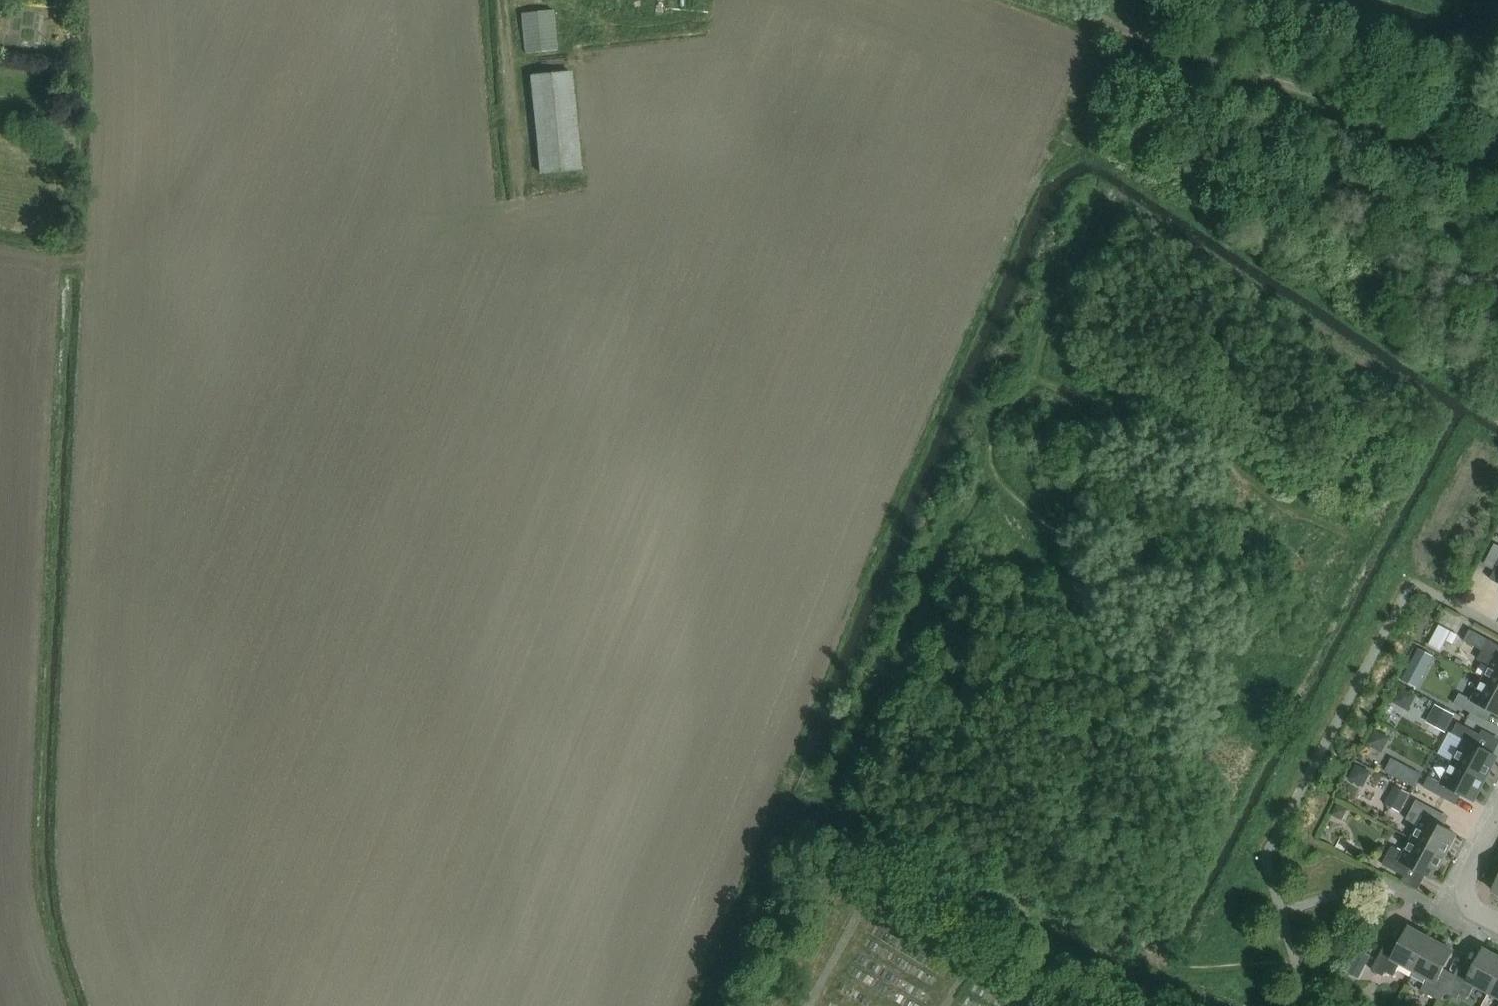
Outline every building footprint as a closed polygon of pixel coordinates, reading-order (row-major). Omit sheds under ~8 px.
[(526,53),(558,50),(554,10),(522,13),(526,53)] [(540,174),(581,170),(572,73),(531,77),(540,174)] [(46,136),(43,150),(57,153),(60,138),(46,136)] [(1454,644),(1459,635),(1440,626),(1431,646),(1442,652),(1448,640),(1454,644)] [(1497,685),(1497,644),(1471,630),(1465,642),(1483,652),(1479,660),(1492,667),(1485,679),(1497,685)] [(1408,668),(1402,681),(1404,682),(1418,689),(1424,676),(1410,669),(1408,668)] [(1485,679),(1474,700),(1461,694),(1455,704),(1477,716),(1483,706),(1497,714),(1497,685),(1485,679)] [(1446,733),(1455,715),(1436,705),(1427,723),(1446,733)] [(1486,779),(1497,757),(1497,756),(1476,745),(1481,735),(1459,723),(1453,733),(1466,740),(1455,762),(1486,779)] [(1419,782),(1425,769),(1397,757),(1391,770),(1419,782)] [(1367,785),(1376,770),(1364,762),(1354,777),(1367,785)] [(1475,801),(1486,779),(1455,762),(1443,784),(1430,777),(1425,787),(1447,799),(1452,789),(1475,801)] [(1405,793),(1393,786),(1387,796),(1399,803),(1405,793)] [(1413,839),(1445,856),(1457,834),(1434,822),(1440,812),(1418,800),(1407,820),(1420,827),(1413,839)] [(1433,878),(1445,856),(1413,839),(1406,853),(1393,846),(1384,864),(1406,876),(1411,866),(1433,878)] [(1415,971),(1432,939),(1410,927),(1398,950),(1387,944),(1373,970),(1384,976),(1387,972),(1395,976),(1402,963),(1415,971)] [(1454,979),(1453,979),(1442,973),(1454,951),(1432,939),(1415,971),(1429,978),(1422,991),(1442,1001),(1446,994),(1450,987),(1449,987),(1454,979)] [(1497,977),(1497,956),(1485,949),(1473,971),(1461,965),(1453,979),(1454,979),(1449,987),(1450,987),(1446,994),(1459,1000),(1461,995),(1470,999),(1476,985),(1490,992),(1497,977)] [(1360,950),(1354,960),(1366,966),(1371,956),(1360,950)] [(1490,992),(1497,997),(1497,977),(1490,992)]
